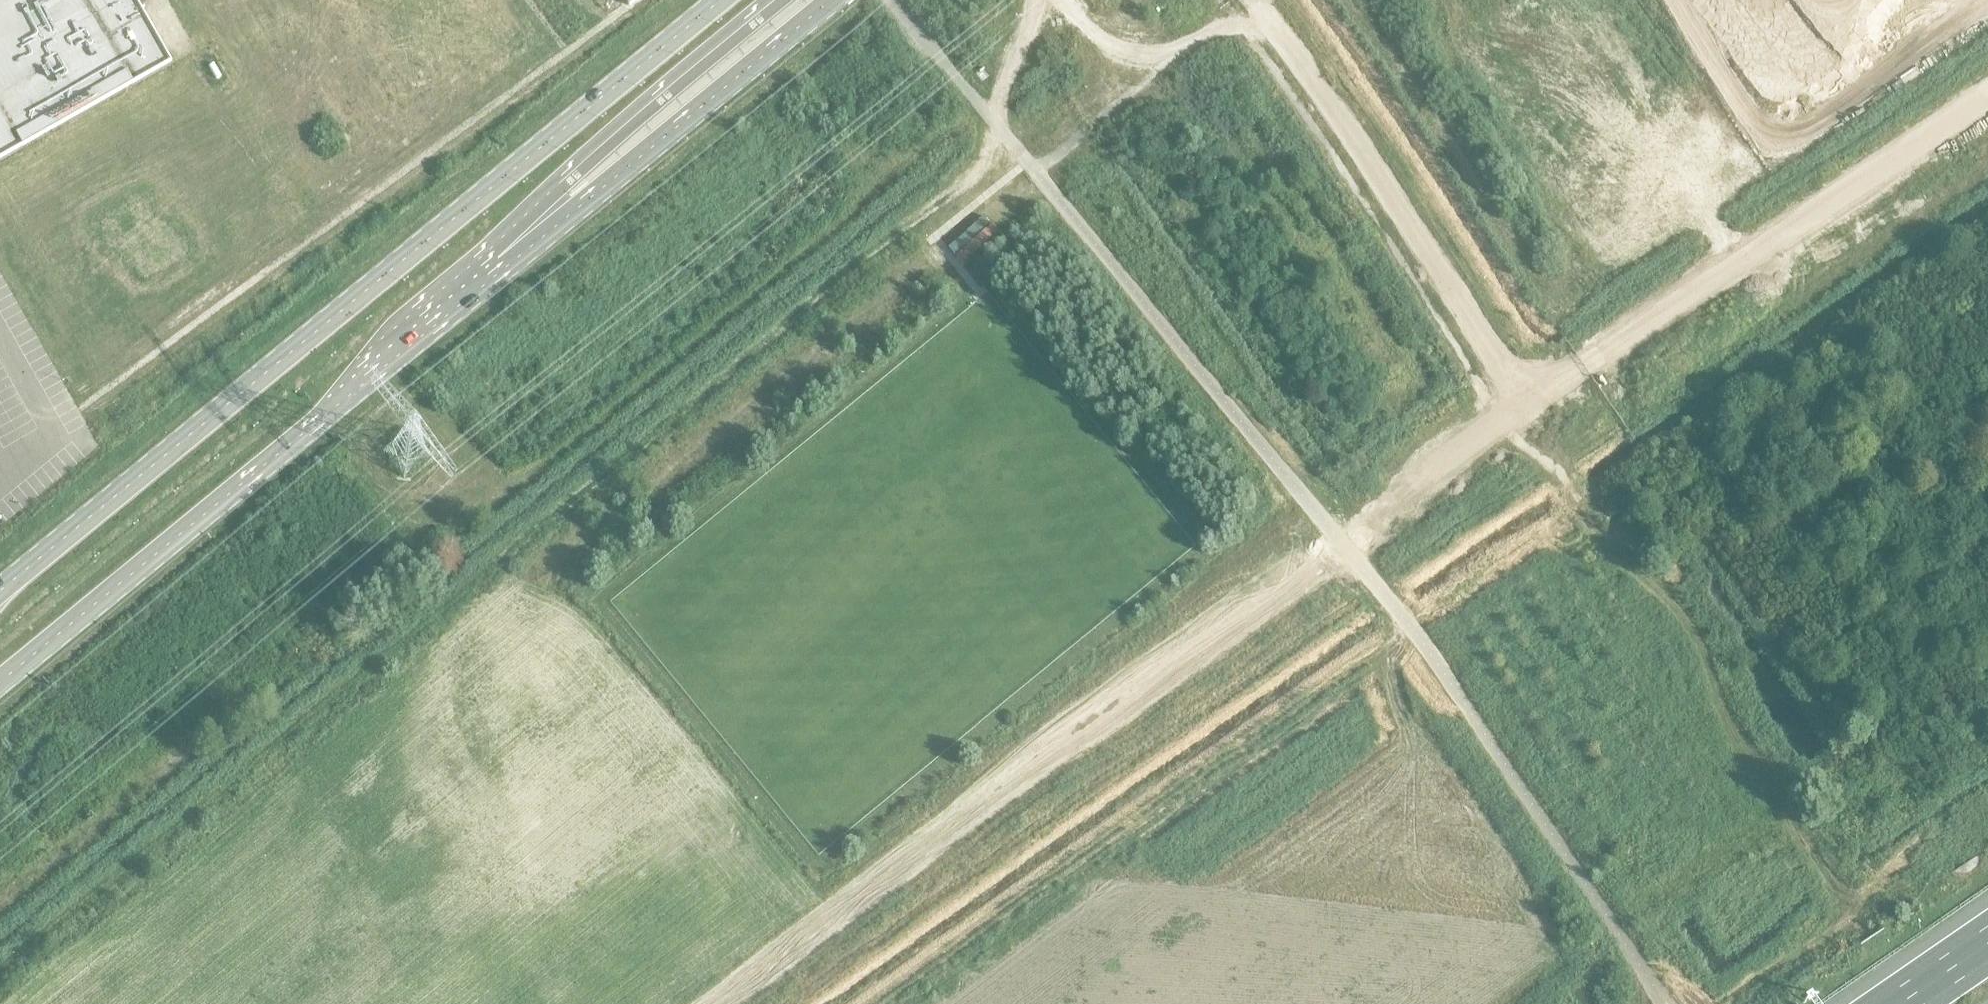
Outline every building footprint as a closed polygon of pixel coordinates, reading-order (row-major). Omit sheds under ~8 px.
[(134,0),(0,0),(0,160),(23,147),(17,136),(126,75),(132,85),(170,63),(134,0)] [(1001,232),(988,218),(950,249),(962,263),(1001,232)]
